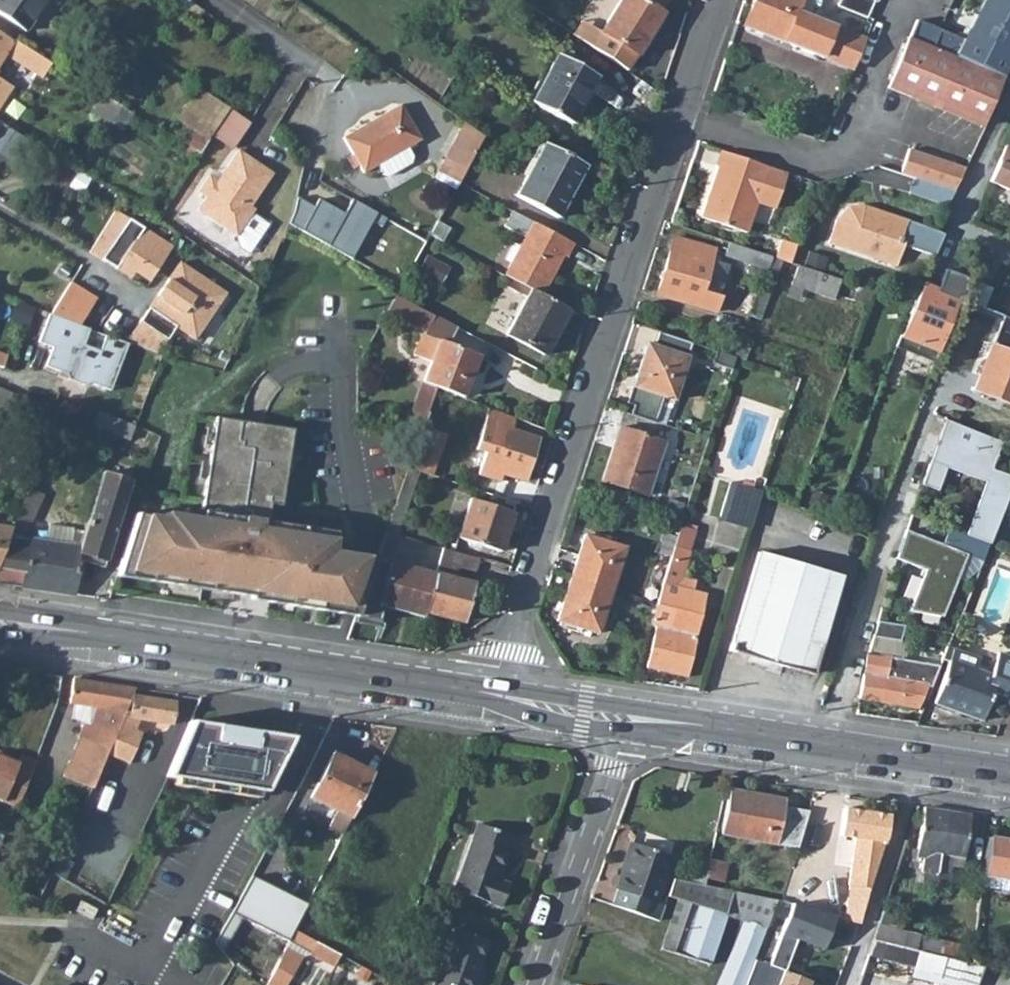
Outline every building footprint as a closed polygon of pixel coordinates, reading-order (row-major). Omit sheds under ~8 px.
[(25,30),(46,0),(0,0),(0,13),(25,30)] [(225,25),(188,0),(171,0),(170,2),(218,35),(225,25)] [(670,0),(620,0),(600,32),(582,20),(572,34),(625,69),(634,55),(636,55),(671,0),(670,0)] [(816,0),(754,0),(744,26),(852,69),(864,38),(809,16),(816,0)] [(874,0),(839,0),(836,6),(866,17),(874,0)] [(1009,59),(1009,0),(984,0),(964,40),(916,20),(888,87),(914,98),(938,50),(1001,76),(1009,59)] [(12,41),(0,34),(0,60),(3,56),(20,66),(18,69),(38,81),(50,63),(49,63),(36,54),(13,40),(12,41)] [(938,50),(914,98),(981,126),(1002,77),(1001,76),(938,50)] [(39,51),(37,53),(36,54),(49,63),(50,62),(50,60),(51,57),(50,55),(48,53),(46,52),(44,51),(42,51),(39,51)] [(571,124),(596,76),(556,54),(530,102),(571,124)] [(12,86),(0,79),(0,105),(12,86)] [(210,136),(227,108),(198,88),(177,119),(186,125),(207,140),(210,136)] [(118,108),(119,106),(102,95),(91,112),(108,123),(109,122),(118,108)] [(407,147),(420,139),(400,104),(342,137),(363,173),(377,165),(382,174),(389,176),(412,163),(413,156),(407,147)] [(130,116),(131,114),(119,106),(118,108),(130,116)] [(120,130),(130,116),(118,108),(109,122),(120,130)] [(210,136),(231,149),(248,122),(227,108),(210,136)] [(459,183),(483,136),(464,122),(437,172),(459,183)] [(27,141),(0,124),(0,154),(14,162),(27,141)] [(206,141),(207,140),(186,125),(178,138),(188,144),(200,152),(206,141)] [(557,218),(585,164),(543,143),(516,196),(557,218)] [(195,160),(200,152),(188,144),(183,152),(195,160)] [(1005,145),(989,181),(1009,190),(1009,147),(1005,145)] [(967,164),(908,147),(901,171),(915,176),(955,187),(967,164)] [(272,174),(237,150),(216,181),(208,175),(197,191),(205,197),(197,210),(235,236),(251,213),(254,209),(249,206),(272,174)] [(774,209),(786,173),(720,151),(714,166),(717,166),(700,217),(745,233),(756,203),(774,209)] [(193,164),(195,160),(183,152),(181,155),(193,164)] [(955,187),(915,176),(910,190),(949,201),(955,187)] [(300,232),(314,207),(296,196),(287,224),(300,232)] [(300,232),(349,259),(375,212),(352,199),(345,213),(318,199),(314,207),(300,232)] [(863,206),(848,207),(835,220),(827,243),(896,267),(903,246),(933,256),(942,234),(935,231),(933,230),(907,220),(863,206)] [(89,251),(131,277),(139,265),(153,275),(154,273),(172,246),(115,210),(99,235),(89,251)] [(541,294),(570,241),(511,211),(503,226),(524,237),(504,275),(510,278),(530,289),(541,294)] [(251,213),(235,236),(238,247),(247,253),(268,224),(251,213)] [(442,242),(449,228),(437,221),(429,235),(442,242)] [(710,260),(714,248),(673,237),(656,295),(715,312),(728,266),(710,260)] [(782,260),(790,263),(796,244),(781,240),(775,258),(782,260)] [(759,320),(782,260),(775,258),(771,257),(749,316),(759,320)] [(157,353),(175,327),(194,340),(225,294),(178,263),(156,297),(161,300),(153,312),(148,308),(125,342),(157,353)] [(834,295),(838,280),(797,267),(788,293),(804,298),(806,290),(832,299),(834,295)] [(934,362),(966,279),(948,271),(940,291),(920,284),(913,299),(895,347),(934,362)] [(541,294),(530,289),(510,278),(505,286),(526,297),(506,334),(544,355),(569,309),(541,294)] [(870,301),(874,291),(839,279),(838,280),(834,295),(868,306),(870,301)] [(96,298),(69,283),(49,314),(62,319),(78,325),(96,298)] [(885,305),(888,296),(874,291),(870,301),(885,305)] [(447,343),(455,327),(395,296),(386,312),(425,330),(423,335),(422,334),(413,355),(430,361),(423,382),(436,387),(462,397),(478,355),(447,343)] [(156,297),(148,308),(153,312),(161,300),(156,297)] [(88,329),(48,314),(38,342),(51,347),(44,366),(65,374),(68,379),(83,385),(89,383),(109,390),(126,344),(104,335),(99,351),(82,345),(88,329)] [(1002,316),(973,390),(1009,405),(1009,319),(1004,316),(1002,316)] [(653,345),(686,356),(691,342),(658,331),(653,345)] [(740,339),(733,357),(736,357),(744,360),(750,343),(740,339)] [(646,343),(632,386),(639,389),(634,404),(631,414),(654,422),(663,396),(673,399),(686,356),(653,345),(646,343)] [(733,357),(716,351),(712,363),(731,369),(736,357),(733,357)] [(192,372),(194,364),(185,362),(183,369),(192,372)] [(427,412),(436,387),(423,382),(412,411),(426,416),(427,412)] [(639,389),(632,386),(627,402),(634,404),(639,389)] [(11,393),(0,389),(0,417),(2,417),(11,393)] [(418,440),(426,416),(412,411),(406,426),(393,422),(390,431),(418,440)] [(442,450),(452,420),(427,412),(426,416),(418,440),(417,441),(442,450)] [(115,419),(106,415),(100,429),(110,433),(115,419)] [(129,529),(117,570),(147,575),(146,580),(180,585),(181,579),(218,585),(217,591),(255,597),(256,588),(269,590),(268,595),(287,598),(286,605),(318,610),(320,603),(337,605),(355,554),(331,551),(332,539),(301,534),(302,527),(267,522),(270,504),(280,505),(292,429),(214,417),(199,519),(163,513),(162,518),(134,514),(129,529)] [(134,426),(115,419),(110,433),(113,434),(129,441),(134,426)] [(933,451),(941,454),(937,466),(984,483),(965,535),(989,543),(1009,490),(1009,476),(990,469),(1000,442),(944,422),(933,451)] [(518,493),(536,438),(506,427),(492,469),(482,466),(477,480),(518,493)] [(647,495),(664,442),(619,427),(602,480),(647,495)] [(442,450),(417,441),(408,467),(419,471),(433,476),(442,450)] [(933,451),(929,463),(937,466),(941,454),(933,451)] [(395,536),(419,471),(408,467),(385,533),(395,536)] [(104,561),(128,481),(101,473),(83,531),(77,553),(104,561)] [(750,527),(761,491),(730,482),(719,518),(750,527)] [(42,495),(27,489),(11,528),(9,532),(0,557),(0,584),(72,595),(76,560),(77,553),(83,531),(73,530),(73,527),(48,524),(46,541),(23,537),(42,495)] [(499,551),(512,512),(469,498),(457,538),(499,551)] [(678,530),(681,522),(664,517),(661,527),(678,533),(678,530)] [(9,532),(11,528),(0,526),(0,557),(9,532)] [(301,534),(332,539),(334,532),(302,527),(301,534)] [(965,535),(948,529),(942,544),(905,530),(894,558),(924,570),(908,611),(941,616),(966,554),(982,561),(989,543),(965,535)] [(686,550),(691,534),(678,530),(678,533),(676,537),(674,546),(686,550)] [(392,562),(399,537),(395,536),(385,533),(378,555),(376,558),(391,562),(380,605),(382,605),(424,616),(425,611),(426,606),(435,574),(392,562)] [(670,556),(674,546),(676,537),(665,533),(659,553),(670,556)] [(611,591),(625,548),(584,535),(570,578),(611,591)] [(687,677),(705,595),(691,592),(693,581),(683,579),(688,563),(691,551),(686,550),(674,546),(670,556),(670,558),(662,584),(656,605),(651,623),(655,624),(646,667),(687,677)] [(475,571),(478,559),(442,549),(435,574),(426,606),(439,609),(438,615),(464,622),(474,584),(455,579),(459,568),(475,571)] [(810,675),(840,577),(757,552),(728,651),(810,675)] [(102,567),(104,561),(77,553),(76,560),(102,567)] [(391,562),(376,558),(354,622),(377,625),(382,605),(380,605),(391,562)] [(147,575),(117,570),(115,576),(146,580),(147,575)] [(597,635),(611,591),(570,578),(556,621),(597,635)] [(218,585),(181,579),(180,585),(217,591),(218,585)] [(269,590),(256,588),(255,597),(254,600),(286,605),(287,598),(268,595),(269,590)] [(337,605),(320,603),(318,610),(335,612),(337,605)] [(438,615),(439,609),(426,606),(425,611),(438,615)] [(902,625),(876,621),(871,636),(900,641),(902,625)] [(900,641),(871,636),(866,653),(902,659),(906,642),(900,641)] [(862,674),(858,698),(918,708),(926,688),(929,688),(938,665),(902,659),(866,653),(863,674),(862,674)] [(990,675),(949,660),(933,703),(981,721),(988,704),(1007,710),(1009,703),(1009,657),(997,653),(990,675)] [(73,679),(70,705),(74,706),(70,718),(83,722),(76,739),(107,751),(133,696),(136,689),(73,679)] [(107,751),(105,756),(128,766),(141,737),(132,734),(137,723),(171,729),(176,702),(133,696),(107,751)] [(219,726),(190,721),(190,722),(173,759),(166,776),(265,792),(292,738),(256,732),(254,747),(216,741),(219,726)] [(76,739),(60,776),(89,789),(105,756),(107,751),(76,739)] [(18,807),(27,785),(36,761),(19,754),(15,763),(0,757),(0,799),(18,807)] [(346,826),(350,818),(373,773),(333,754),(310,799),(337,812),(328,829),(342,835),(346,826)] [(720,833),(796,849),(807,813),(783,808),(784,801),(728,790),(720,833)] [(948,811),(923,807),(917,857),(925,858),(923,872),(927,873),(925,883),(937,886),(948,811)] [(871,888),(888,838),(891,816),(845,809),(842,831),(841,836),(856,838),(848,882),(871,888)] [(948,811),(937,886),(949,887),(953,864),(963,866),(971,814),(948,811)] [(476,823),(452,889),(499,906),(507,883),(498,879),(508,852),(505,851),(511,835),(476,823)] [(988,837),(983,874),(1009,878),(1009,841),(988,837)] [(618,891),(613,905),(616,907),(657,925),(663,909),(654,906),(671,858),(634,844),(616,890),(618,891)] [(695,855),(689,882),(704,885),(709,858),(695,855)] [(252,878),(233,915),(288,943),(293,932),(296,926),(307,905),(252,878)] [(675,879),(668,897),(678,900),(661,950),(708,965),(724,915),(767,928),(776,900),(745,893),(704,885),(689,882),(675,879)] [(92,915),(97,906),(80,897),(76,907),(92,915)] [(775,966),(790,968),(795,941),(829,947),(836,911),(786,902),(775,966)] [(879,925),(874,940),(918,951),(921,935),(879,925)] [(432,984),(470,984),(487,940),(453,928),(432,984)] [(269,984),(290,984),(306,951),(336,966),(343,952),(295,929),(269,984)] [(716,984),(743,984),(761,942),(738,932),(716,984)] [(921,935),(918,951),(920,951),(931,954),(959,961),(963,946),(921,935)] [(874,940),(869,956),(916,967),(920,951),(918,951),(874,940)] [(931,954),(928,970),(955,976),(959,961),(931,954)] [(814,980),(785,969),(779,984),(812,984),(814,980)]
